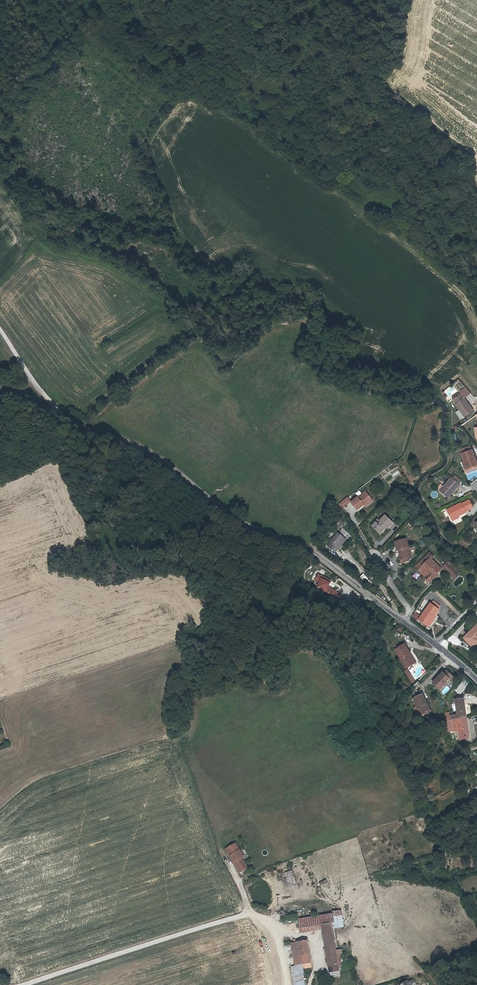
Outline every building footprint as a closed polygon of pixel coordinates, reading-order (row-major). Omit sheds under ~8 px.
[(464,387),(458,392),(463,398),(470,393),(464,387)] [(457,393),(456,394),(457,396),(452,399),(455,404),(459,411),(464,417),(472,411),(463,398),(462,399),(459,395),(458,395),(457,393)] [(459,411),(456,414),(460,420),(464,417),(459,411)] [(465,449),(459,451),(461,455),(464,461),(467,469),(470,468),(472,472),(476,470),(476,462),(475,463),(472,456),(474,456),(472,450),(471,450),(466,452),(465,449)] [(391,474),(395,478),(401,473),(397,469),(391,474)] [(451,480),(449,478),(438,493),(445,499),(452,491),(453,493),(459,486),(458,485),(461,482),(454,477),(451,480)] [(358,511),(364,506),(373,500),(367,492),(351,502),(358,511)] [(342,507),(351,501),(349,497),(340,503),(342,507)] [(375,503),(373,500),(364,506),(366,509),(375,503)] [(468,501),(464,503),(468,510),(472,508),(468,501)] [(465,512),(468,510),(464,503),(460,505),(460,504),(446,512),(451,520),(466,513),(465,512)] [(377,524),(373,527),(380,535),(387,528),(389,530),(394,524),(387,516),(381,522),(383,524),(380,528),(379,526),(377,524)] [(371,525),(373,527),(377,524),(379,526),(380,528),(383,524),(381,522),(378,518),(371,525)] [(344,524),(342,521),(335,526),(338,529),(344,524)] [(330,542),(333,544),(329,547),(335,551),(338,548),(336,546),(343,537),(338,533),(330,542)] [(400,550),(404,563),(409,562),(409,560),(412,559),(406,539),(394,542),(397,551),(400,550)] [(441,570),(434,563),(430,560),(429,558),(426,555),(416,566),(423,574),(430,581),(436,574),(441,570)] [(457,572),(448,564),(444,569),(453,577),(457,572)] [(327,580),(328,578),(318,573),(315,579),(320,582),(318,586),(333,594),(335,589),(329,586),(330,582),(327,580)] [(365,574),(361,577),(366,582),(370,579),(365,574)] [(433,602),(430,605),(418,619),(426,626),(433,617),(438,612),(437,610),(439,608),(433,602)] [(447,621),(451,625),(455,620),(452,616),(447,621)] [(435,619),(433,617),(426,626),(428,628),(435,619)] [(463,638),(474,649),(476,647),(476,626),(463,638)] [(406,668),(413,664),(412,663),(415,661),(404,644),(395,650),(406,668)] [(444,668),(430,682),(439,690),(453,676),(444,668)] [(454,690),(459,694),(468,684),(463,680),(454,690)] [(440,690),(444,694),(448,689),(443,686),(440,690)] [(427,698),(425,694),(415,698),(419,706),(416,707),(418,711),(421,710),(423,715),(431,712),(427,703),(428,703),(427,698)] [(456,700),(458,714),(458,719),(467,718),(465,698),(456,700)] [(458,719),(452,720),(453,731),(454,742),(470,739),(468,726),(467,718),(458,719)] [(244,844),(233,848),(243,874),(252,871),(248,860),(249,860),(246,852),(247,852),(244,844)] [(292,872),(281,873),(283,891),(294,890),(292,872)] [(299,933),(321,930),(332,928),(331,922),(331,914),(297,918),(299,933)] [(341,915),(333,916),(335,928),(343,927),(341,915)] [(332,928),(321,930),(324,950),(325,958),(327,972),(339,971),(334,939),(332,928)] [(297,942),(300,964),(300,968),(311,967),(307,941),(297,942)] [(293,965),(300,964),(297,942),(290,943),(293,965)]
